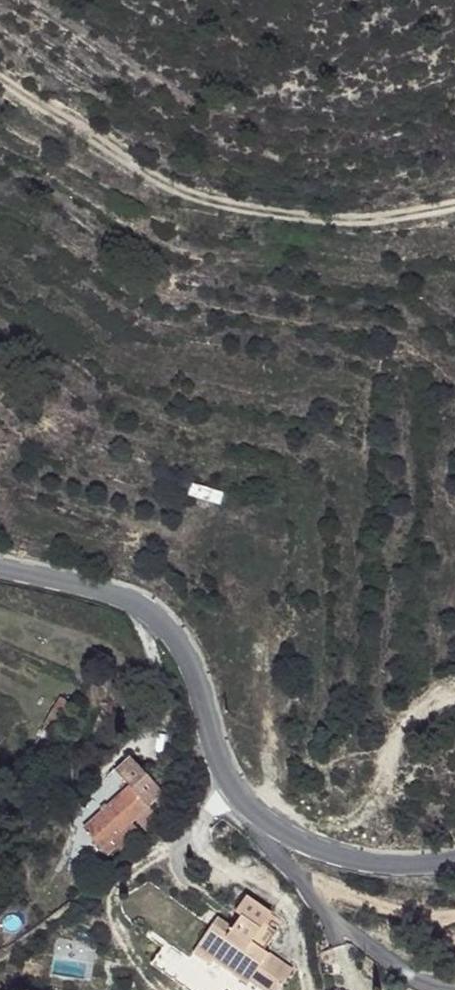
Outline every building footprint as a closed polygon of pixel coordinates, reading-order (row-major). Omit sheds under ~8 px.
[(126,768),(140,786),(94,826),(110,846),(117,839),(125,850),(141,837),(138,833),(150,823),(145,817),(158,807),(175,792),(142,755),(126,768)] [(241,901),(231,918),(235,920),(227,935),(215,927),(201,949),(194,963),(210,971),(213,966),(251,989),(253,986),(255,983),(262,986),(260,989),(280,989),(290,971),(260,953),(249,946),(260,926),(265,915),(241,901)] [(165,954),(151,977),(173,989),(225,989),(165,954)]
